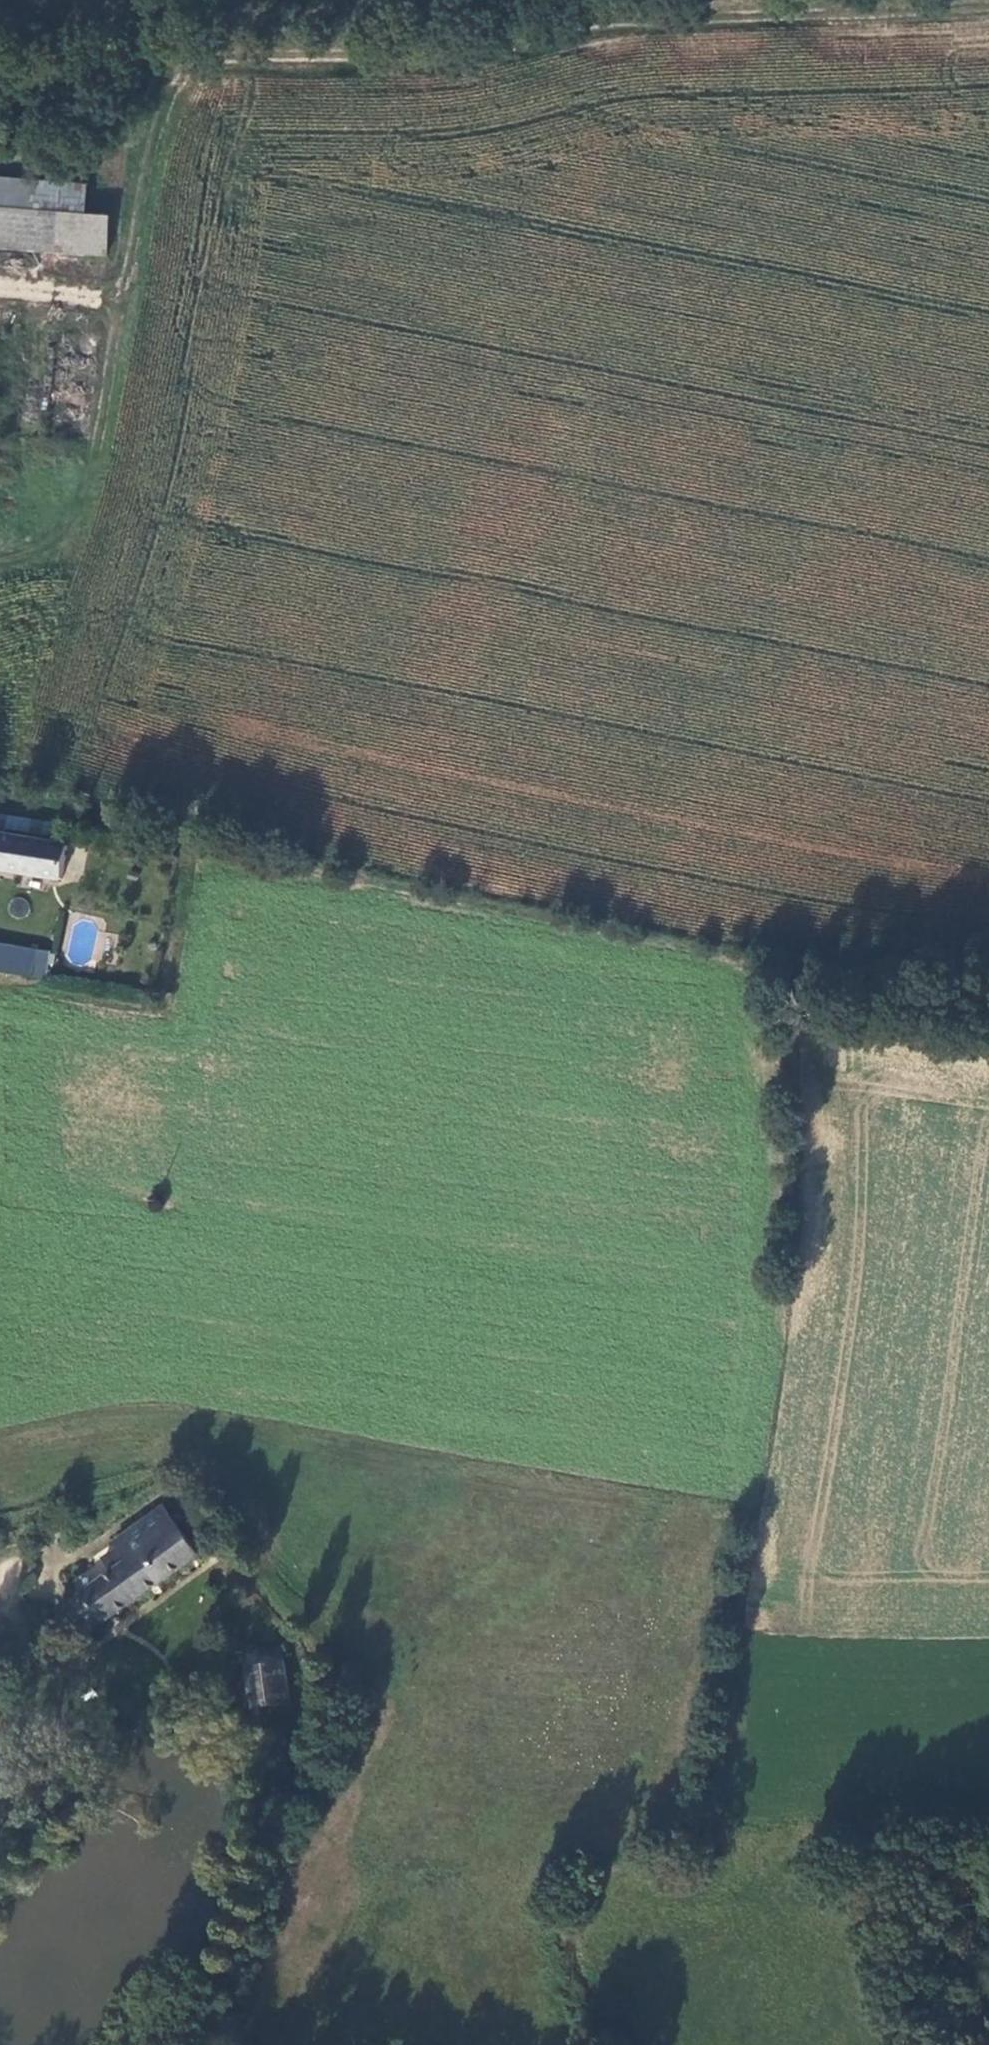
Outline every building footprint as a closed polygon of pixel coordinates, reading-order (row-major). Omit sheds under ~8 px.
[(106,249),(109,208),(84,206),(86,176),(27,172),(0,169),(0,241),(106,249)] [(47,865),(53,832),(0,822),(0,857),(47,865)] [(11,963),(14,935),(0,933),(0,961),(11,963)] [(194,1551),(158,1501),(108,1537),(111,1543),(98,1553),(109,1569),(77,1592),(96,1622),(194,1551)] [(81,1634),(96,1622),(77,1592),(62,1603),(81,1634)] [(241,1654),(251,1707),(281,1701),(274,1648),(241,1654)]
